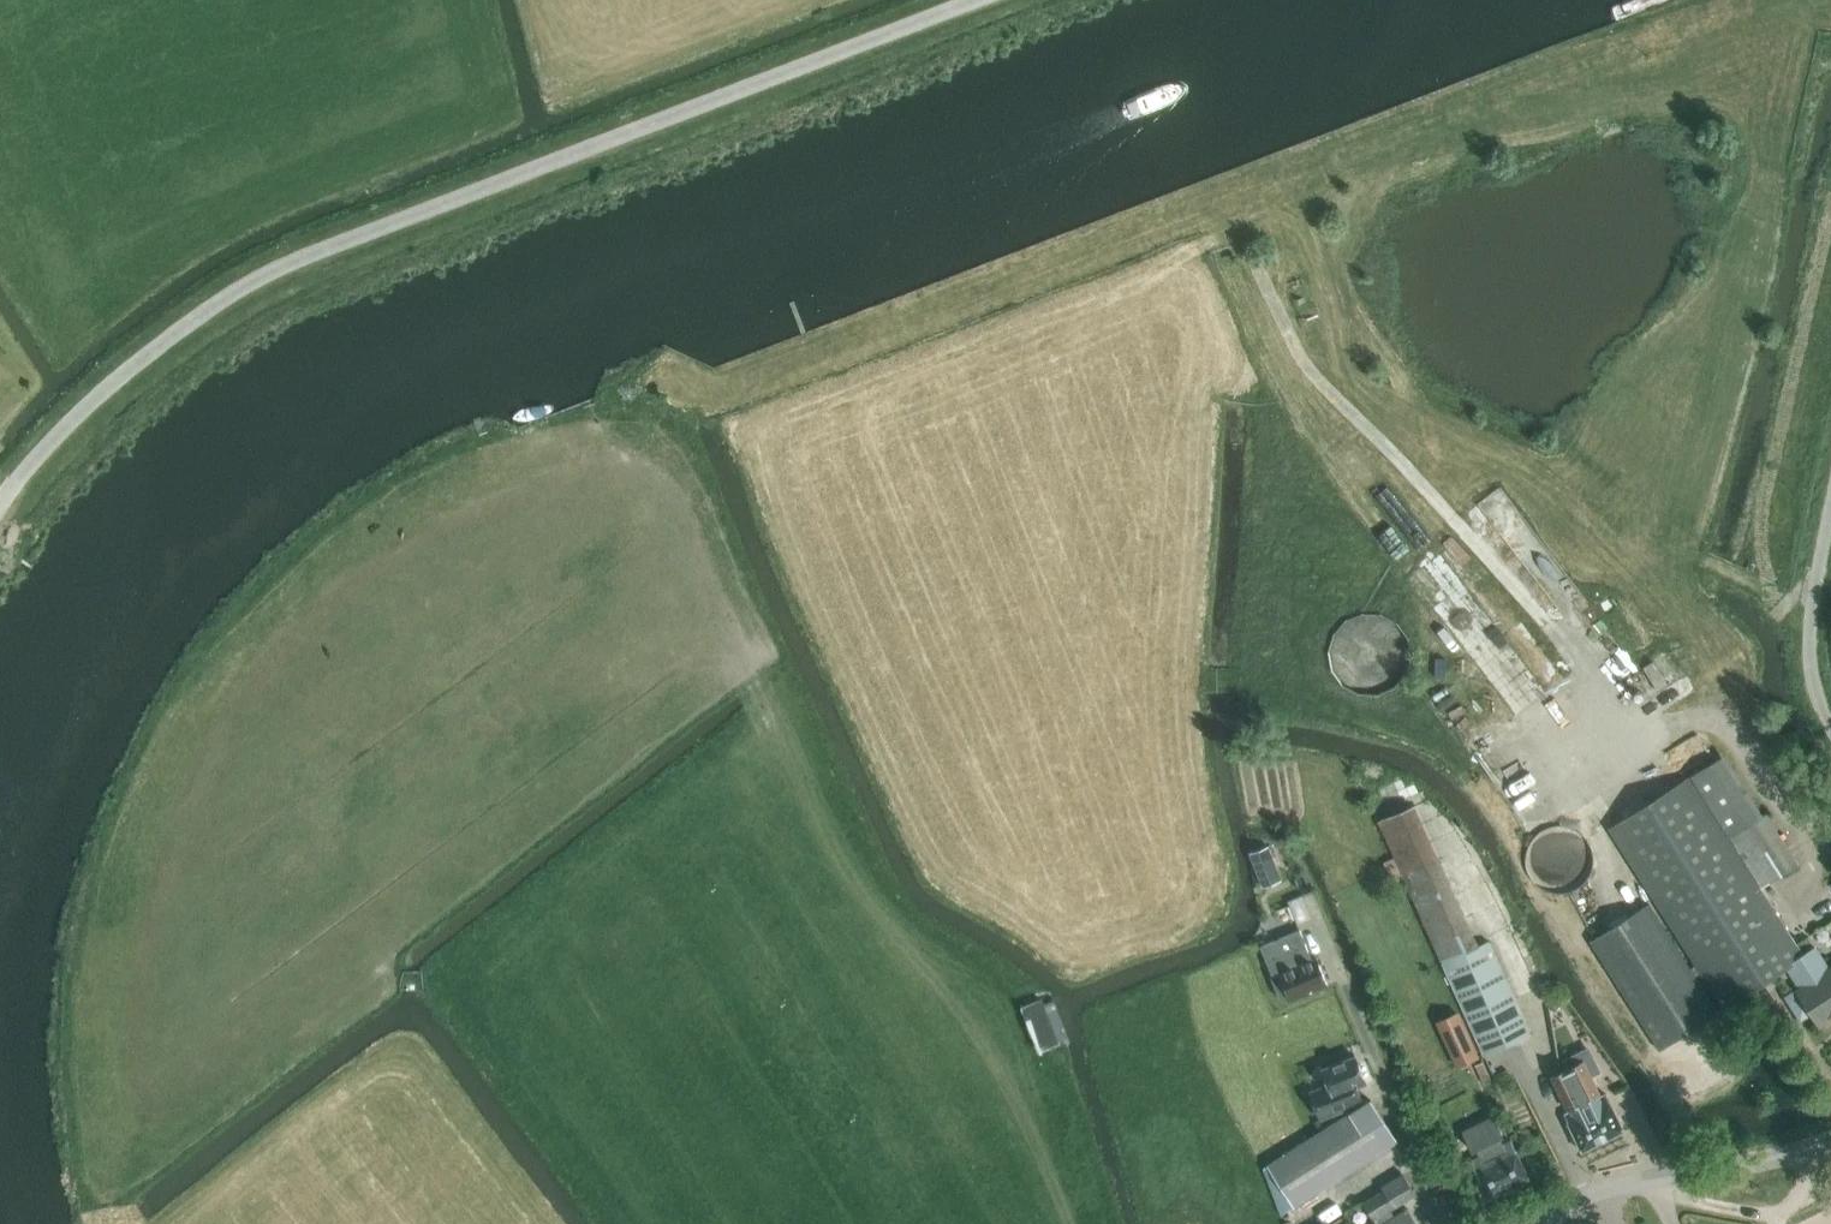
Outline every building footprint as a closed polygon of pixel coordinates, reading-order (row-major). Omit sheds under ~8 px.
[(1480,496),(1552,594),(1575,577),(1503,479),(1480,496)] [(1670,643),(1644,656),(1658,681),(1683,668),(1670,643)] [(1590,942),(1659,1049),(1718,1012),(1695,975),(1700,972),(1723,1009),(1788,967),(1801,987),(1804,991),(1789,1000),(1803,1022),(1813,1016),(1820,1026),(1830,1019),(1830,968),(1828,970),(1815,948),(1803,956),(1761,890),(1799,864),(1766,813),(1763,814),(1727,837),(1689,777),(1608,829),(1696,966),(1691,969),(1649,904),(1590,942)] [(1269,846),(1250,853),(1263,887),(1282,880),(1269,846)] [(1279,998),(1288,1001),(1327,985),(1317,958),(1310,960),(1299,929),(1262,944),(1277,980),(1282,978),(1285,986),(1276,990),(1279,998)] [(1466,948),(1440,959),(1484,1056),(1493,1074),(1505,1069),(1496,1051),(1531,1035),(1531,1033),(1490,941),(1479,946),(1467,952),(1466,948)] [(1041,1051),(1059,1044),(1058,1042),(1044,1004),(1042,999),(1023,1006),(1041,1051)] [(1052,1001),(1044,1004),(1058,1042),(1064,1040),(1069,1038),(1054,1000),(1052,1001)] [(1457,1068),(1482,1056),(1460,1010),(1435,1021),(1457,1068)] [(1320,1119),(1363,1102),(1357,1086),(1366,1083),(1355,1055),(1323,1068),(1327,1076),(1326,1077),(1328,1082),(1309,1090),(1320,1119)] [(1485,1084),(1492,1080),(1483,1061),(1476,1064),(1485,1084)] [(1565,1115),(1582,1151),(1624,1130),(1606,1094),(1598,1098),(1596,1095),(1600,1094),(1583,1061),(1552,1076),(1568,1109),(1571,1108),(1573,1111),(1565,1115)] [(1281,1215),(1294,1206),(1397,1141),(1371,1100),(1264,1168),(1281,1215)] [(1503,1142),(1500,1137),(1505,1134),(1494,1113),(1461,1129),(1472,1152),(1477,1150),(1479,1154),(1470,1159),(1489,1197),(1529,1178),(1510,1139),(1503,1142)] [(1375,1219),(1391,1209),(1415,1194),(1402,1173),(1381,1187),(1384,1191),(1364,1203),(1375,1219)] [(1395,1216),(1381,1223),(1418,1223),(1407,1208),(1395,1216)] [(1395,1216),(1391,1209),(1375,1219),(1377,1223),(1381,1223),(1395,1216)]
